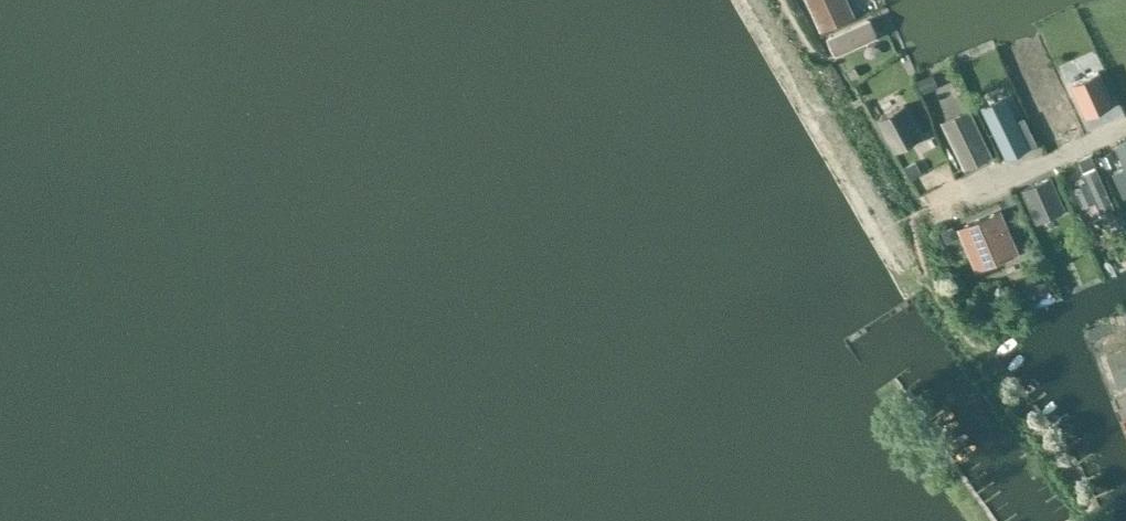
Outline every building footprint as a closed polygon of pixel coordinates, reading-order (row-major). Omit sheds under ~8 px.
[(822,29),(854,14),(847,0),(808,0),(822,29)] [(869,19),(829,38),(836,54),(877,36),(869,19)] [(1105,38),(1112,53),(1125,47),(1118,32),(1105,38)] [(993,41),(956,57),(1007,169),(1047,151),(1005,66),(993,41)] [(1116,52),(1121,71),(1125,70),(1125,49),(1116,52)] [(1073,83),(1084,106),(1087,115),(1113,103),(1099,71),(1073,83)] [(903,104),(877,119),(894,150),(921,136),(903,104)] [(969,109),(943,121),(966,168),(991,155),(969,109)] [(1117,136),(1125,151),(1125,131),(1117,136)] [(1086,161),(1090,173),(1079,177),(1090,206),(1113,198),(1098,157),(1086,161)] [(1024,189),(1038,221),(1064,210),(1050,178),(1024,189)] [(1001,210),(959,228),(977,269),(1000,259),(997,251),(1015,243),(1001,210)] [(1125,371),(1125,341),(1111,345),(1119,373),(1125,371)]
